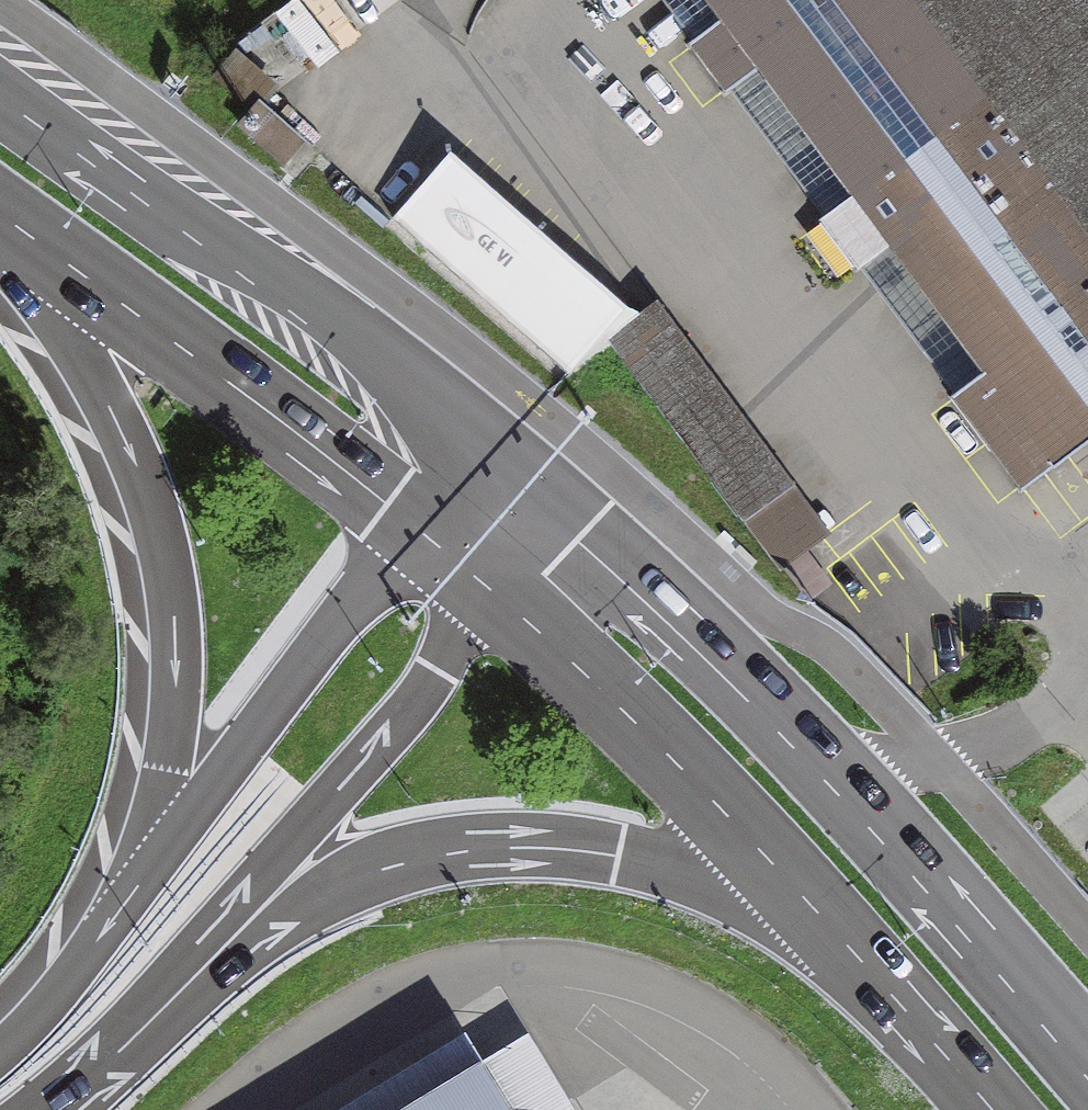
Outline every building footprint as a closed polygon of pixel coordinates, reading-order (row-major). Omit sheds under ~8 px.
[(922,0),(716,0),(725,12),(688,38),(726,88),(760,63),(852,187),(818,212),(856,263),(889,239),(981,363),(945,389),(1022,492),(1087,443),(1087,224),(922,0)] [(1087,224),(1087,0),(922,0),(1087,224)] [(265,94),(236,122),(281,167),(309,140),(265,94)] [(448,152),(395,215),(569,362),(622,299),(448,152)] [(827,536),(673,293),(623,324),(777,567),(827,536)] [(507,1044),(398,1109),(548,1109),(507,1044)]
